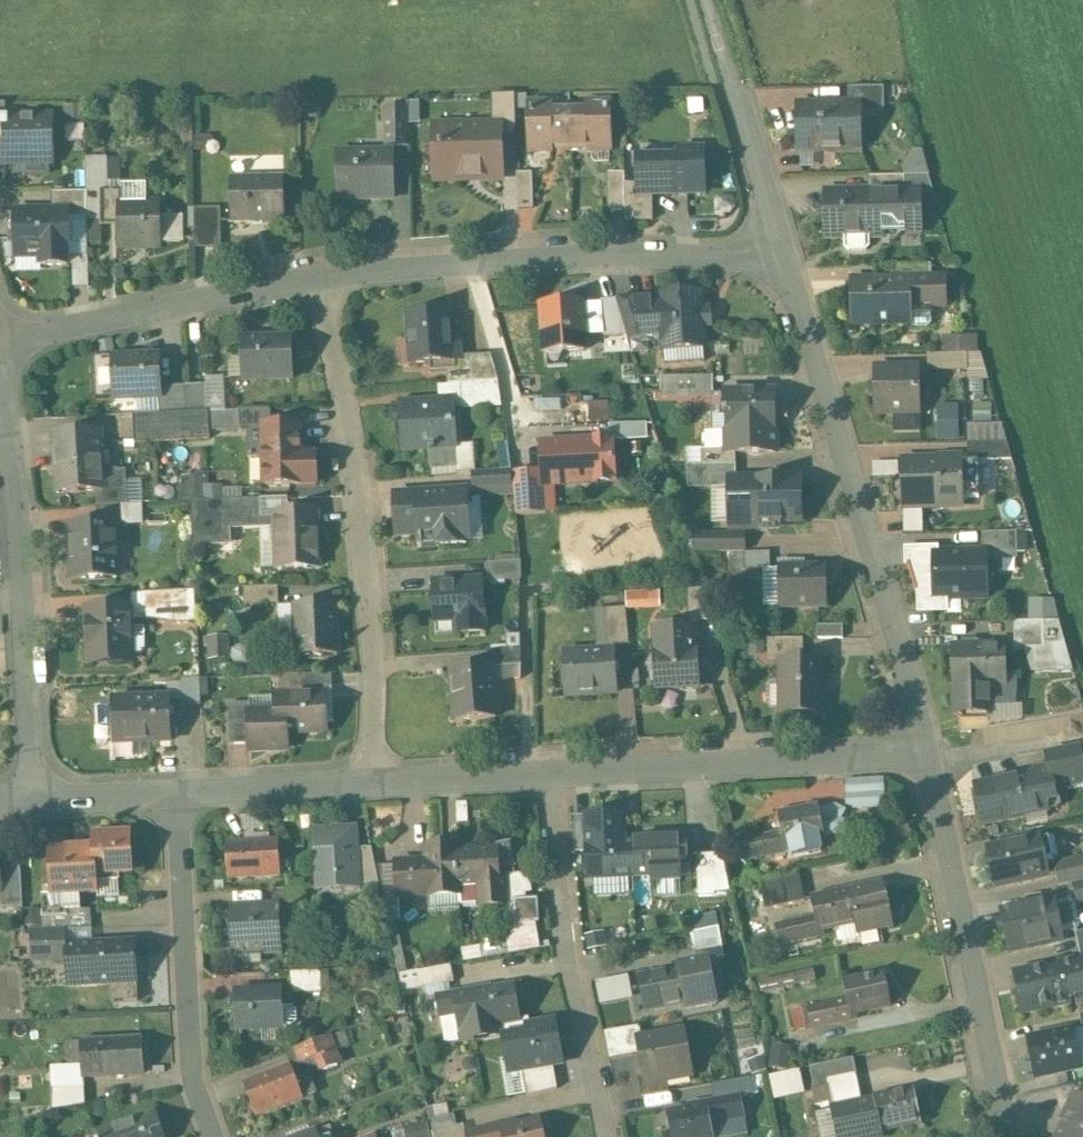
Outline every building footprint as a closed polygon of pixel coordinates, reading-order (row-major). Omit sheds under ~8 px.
[(885,87),(849,87),(849,104),(860,104),(860,112),(885,112),(885,87)] [(515,93),(492,94),(493,124),(501,124),(502,136),(516,136),(515,93)] [(610,148),(609,99),(591,100),(592,105),(569,106),(570,146),(586,145),(586,148),(610,148)] [(412,100),(412,121),(422,121),(422,100),(412,100)] [(569,106),(547,106),(547,100),(530,101),(530,149),(554,149),(554,146),(570,146),(569,106)] [(860,112),(860,104),(849,104),(800,105),(801,150),(861,149),(860,112)] [(408,108),(385,108),(385,146),(409,146),(408,108)] [(51,116),(1,117),(1,133),(5,133),(5,163),(52,162),(51,116)] [(502,136),(501,124),(493,124),(467,125),(467,130),(454,130),(449,125),(439,125),(434,131),(434,143),(440,148),(440,174),(473,174),(479,179),(496,179),(496,144),(502,144),(502,136)] [(393,151),(338,152),(339,199),(341,199),(341,196),(373,196),(373,198),(394,198),(393,151)] [(287,175),(288,154),(240,154),(240,174),(287,175)] [(704,157),(638,159),(638,183),(639,194),(653,194),(705,193),(704,157)] [(105,190),(105,160),(87,160),(87,190),(87,211),(88,221),(101,220),(100,190),(105,190)] [(532,172),(517,173),(518,209),(533,208),(532,172)] [(625,172),(608,172),(609,210),(626,210),(625,183),(625,172)] [(905,175),(869,176),(870,190),(870,191),(882,190),(882,198),(903,198),(905,198),(905,191),(905,175)] [(285,220),(284,177),(232,178),(232,221),(285,220)] [(146,202),(146,182),(121,183),(121,190),(121,203),(146,202)] [(639,194),(638,183),(625,183),(626,210),(626,220),(653,220),(653,194),(639,194)] [(87,190),(52,191),(52,211),(68,210),(68,212),(87,211),(87,190)] [(105,190),(100,190),(101,220),(120,220),(120,203),(121,203),(121,190),(105,190)] [(870,190),(860,191),(860,193),(825,194),(826,238),(845,237),(870,237),(870,236),(883,236),(882,198),(882,190),(870,191),(870,190)] [(921,232),(920,190),(905,191),(905,198),(903,198),(904,228),(919,227),(920,232),(921,232)] [(159,216),(159,202),(146,202),(121,203),(120,203),(120,220),(121,247),(160,246),(160,243),(182,242),(181,216),(159,216)] [(221,208),(194,208),(195,248),(221,247),(221,208)] [(52,211),(16,211),(17,256),(69,255),(68,212),(68,210),(52,211)] [(870,246),(870,237),(845,237),(845,247),(849,250),(866,250),(870,246)] [(932,278),(931,265),(893,265),(893,278),(909,278),(932,278)] [(910,303),(909,278),(893,278),(852,279),(853,324),(910,323),(910,303)] [(932,278),(909,278),(910,303),(931,303),(931,307),(932,307),(945,307),(945,278),(932,278)] [(700,293),(660,296),(660,298),(663,337),(664,350),(704,347),(703,326),(711,325),(710,308),(701,309),(700,293)] [(660,298),(617,301),(617,298),(616,299),(626,333),(627,333),(628,339),(663,337),(660,298)] [(601,302),(581,304),(584,336),(626,333),(616,299),(601,300),(601,302)] [(581,302),(543,304),(546,353),(548,353),(548,351),(564,349),(564,352),(585,350),(584,336),(581,304),(581,302)] [(931,303),(910,303),(910,323),(914,327),(928,327),(932,323),(932,307),(931,307),(931,303)] [(449,311),(408,314),(412,364),(447,362),(460,361),(460,357),(459,340),(451,340),(449,311)] [(945,334),(946,351),(982,349),(981,332),(945,334)] [(292,338),(242,339),(243,360),(249,360),(250,379),(243,379),(294,378),(292,338)] [(972,393),(988,393),(986,351),(971,352),(972,393)] [(968,370),(968,353),(928,354),(928,371),(968,370)] [(491,354),(460,357),(460,361),(447,362),(448,385),(461,383),(499,379),(491,354)] [(160,355),(112,357),(114,398),(158,397),(162,396),(161,387),(160,355)] [(112,357),(92,358),(94,399),(114,398),(112,357)] [(919,368),(875,368),(876,413),(920,412),(919,368)] [(713,375),(662,376),(662,392),(714,391),(713,375)] [(499,379),(461,383),(463,403),(501,399),(499,379)] [(206,384),(186,385),(187,411),(207,410),(206,384)] [(186,385),(161,387),(162,396),(158,397),(159,413),(187,411),(186,385)] [(775,391),(725,392),(712,392),(713,431),(727,431),(727,449),(727,453),(736,453),(776,452),(776,430),(775,391)] [(610,414),(610,400),(589,400),(589,414),(610,414)] [(451,405),(430,406),(429,403),(401,405),(404,449),(431,447),(432,465),(457,464),(453,401),(451,401),(451,405)] [(940,430),(962,429),(961,402),(939,403),(940,430)] [(271,409),(242,410),(242,428),(249,428),(264,427),(264,425),(272,425),(271,409)] [(159,414),(133,415),(134,444),(210,439),(210,430),(209,412),(207,412),(207,410),(187,411),(159,413),(159,414)] [(242,410),(209,412),(210,430),(242,429),(242,428),(242,410)] [(896,430),(924,430),(924,415),(896,415),(896,430)] [(272,425),(264,425),(264,427),(264,457),(265,467),(302,467),(301,454),(300,424),(272,425)] [(264,457),(264,427),(249,428),(250,457),(264,457)] [(100,430),(55,433),(59,490),(81,489),(81,492),(97,491),(104,491),(103,471),(100,430)] [(611,438),(542,443),(543,473),(544,486),(614,481),(611,438)] [(508,442),(497,443),(501,470),(512,469),(508,442)] [(1012,460),(1007,443),(968,443),(968,457),(968,461),(979,461),(1012,460)] [(727,449),(702,449),(703,465),(736,464),(736,453),(727,453),(727,449)] [(301,454),(302,467),(265,467),(265,485),(318,484),(317,454),(301,454)] [(961,457),(938,457),(938,460),(903,461),(904,507),(948,506),(947,499),(962,499),(961,457)] [(979,461),(968,461),(968,457),(961,457),(962,499),(979,498),(979,461)] [(703,465),(688,465),(688,482),(730,482),(736,482),(736,479),(736,464),(703,465)] [(501,470),(474,472),(476,491),(514,488),(512,476),(512,469),(501,470)] [(126,470),(103,471),(104,491),(97,491),(98,506),(123,505),(126,470)] [(546,513),(544,486),(543,473),(512,476),(514,488),(517,515),(546,513)] [(736,479),(736,482),(730,482),(730,529),(757,528),(757,521),(755,521),(754,488),(754,479),(736,479)] [(801,479),(755,480),(755,479),(754,479),(754,488),(755,521),(757,521),(801,520),(801,479)] [(463,490),(418,494),(418,493),(395,495),(397,535),(419,534),(420,547),(440,546),(440,545),(467,544),(463,490)] [(261,498),(192,501),(194,546),(226,545),(225,520),(262,518),(261,498)] [(123,505),(98,506),(99,523),(116,522),(116,523),(124,523),(123,505)] [(317,512),(275,513),(278,569),(320,567),(319,542),(316,542),(315,513),(317,513),(317,512)] [(99,523),(70,525),(73,580),(118,577),(118,576),(111,576),(110,544),(117,544),(116,523),(116,522),(99,523)] [(1018,559),(1017,532),(984,533),(984,551),(988,551),(988,559),(1018,559)] [(745,534),(717,534),(717,552),(745,552),(745,534)] [(984,551),(933,552),(934,599),(989,598),(988,559),(988,551),(984,551)] [(745,552),(745,569),(771,569),(770,552),(745,552)] [(521,561),(487,563),(489,582),(521,579),(521,561)] [(826,567),(779,568),(780,607),(827,606),(826,567)] [(482,580),(433,583),(436,621),(464,619),(465,633),(486,631),(482,580)] [(278,587),(245,588),(246,605),(278,604),(279,604),(278,587)] [(703,589),(688,589),(689,622),(712,620),(703,589)] [(174,591),(143,593),(143,611),(175,610),(174,591)] [(296,605),(279,606),(279,604),(278,604),(279,632),(297,632),(296,605)] [(336,604),(296,605),(297,632),(298,656),(338,654),(336,604)] [(130,607),(88,609),(90,658),(136,656),(136,654),(128,654),(127,638),(131,638),(130,607)] [(626,608),(609,609),(612,644),(629,643),(626,608)] [(1043,621),(1014,622),(1015,649),(1034,648),(1044,648),(1043,621)] [(1043,621),(1044,648),(1034,648),(1035,672),(1060,672),(1053,648),(1067,648),(1059,621),(1043,621)] [(843,625),(817,625),(818,638),(843,638),(843,625)] [(696,627),(654,629),(655,651),(697,649),(696,627)] [(228,636),(210,637),(211,659),(228,659),(228,636)] [(803,639),(768,639),(768,662),(780,662),(780,660),(803,660),(803,639)] [(979,642),(977,641),(966,641),(966,647),(953,647),(954,709),(961,714),(991,713),(991,703),(990,686),(1007,685),(1006,678),(1006,646),(980,647),(979,642)] [(522,648),(491,650),(492,665),(494,681),(521,679),(522,648)] [(655,651),(654,651),(656,689),(700,687),(698,649),(697,649),(655,651)] [(615,651),(564,653),(566,694),(617,692),(615,651)] [(803,660),(780,660),(780,662),(780,712),(823,712),(823,660),(803,660)] [(492,665),(452,669),(457,721),(497,718),(494,681),(492,665)] [(332,673),(306,674),(307,689),(333,688),(332,673)] [(1006,678),(1007,685),(990,686),(991,703),(1016,703),(1015,677),(1006,678)] [(200,678),(183,679),(184,706),(202,705),(200,678)] [(325,694),(276,696),(276,712),(277,733),(287,733),(327,731),(325,694)] [(169,698),(113,700),(115,742),(171,740),(169,698)] [(250,703),(229,704),(230,744),(250,743),(249,712),(250,712),(250,703)] [(250,712),(249,712),(250,743),(251,750),(288,748),(287,733),(277,733),(276,712),(250,712)] [(1046,754),(1050,772),(1052,778),(1082,772),(1082,764),(1080,747),(1046,754)] [(1050,772),(1019,779),(1019,777),(975,786),(983,823),(1025,814),(1026,814),(1024,803),(1056,797),(1052,778),(1050,772)] [(868,779),(849,781),(848,780),(846,780),(847,808),(850,808),(870,807),(872,807),(872,806),(882,806),(885,806),(885,804),(884,804),(883,793),(884,793),(884,791),(883,791),(883,781),(883,778),(881,778),(881,779),(871,779),(870,779),(868,779)] [(1056,797),(1024,803),(1026,814),(1025,814),(1027,821),(1048,817),(1046,810),(1058,808),(1056,797)] [(782,832),(742,840),(746,859),(791,850),(790,845),(824,839),(823,835),(818,809),(818,806),(778,814),(782,832)] [(835,806),(818,809),(823,835),(840,832),(846,824),(839,819),(844,812),(835,806)] [(687,835),(627,839),(626,814),(583,816),(586,879),(651,875),(651,881),(680,880),(679,857),(687,856),(687,855),(688,855),(687,835)] [(354,828),(315,830),(316,851),(315,851),(317,889),(360,887),(359,885),(358,848),(357,846),(355,846),(354,828)] [(93,846),(49,849),(51,895),(98,892),(97,880),(118,879),(118,872),(133,872),(131,832),(93,834),(93,846)] [(1053,836),(1039,838),(1044,858),(1058,856),(1053,836)] [(1039,838),(988,849),(996,886),(1047,875),(1044,858),(1039,838)] [(278,841),(228,843),(229,878),(279,875),(280,875),(279,870),(278,841)] [(458,845),(426,847),(427,863),(429,894),(459,892),(461,892),(461,886),(479,885),(480,907),(504,905),(506,905),(506,895),(505,882),(500,882),(498,850),(477,851),(476,846),(459,848),(458,845)] [(372,847),(358,848),(359,885),(379,884),(372,847)] [(722,852),(697,854),(699,896),(715,895),(715,892),(730,891),(722,852)] [(1063,861),(1056,871),(1059,886),(1074,883),(1082,881),(1082,856),(1063,861)] [(427,863),(397,864),(398,895),(429,894),(427,863)] [(0,868),(0,882),(0,891),(0,904),(0,908),(23,906),(21,867),(0,868)] [(303,869),(279,870),(280,875),(279,875),(280,889),(304,887),(303,869)] [(514,872),(513,891),(533,892),(534,873),(514,872)] [(799,873),(760,882),(766,909),(805,901),(799,873)] [(1074,883),(1078,903),(1082,902),(1082,881),(1074,883)] [(815,916),(775,925),(779,944),(824,934),(823,929),(856,922),(859,933),(891,926),(889,915),(883,882),(811,898),(815,916)] [(754,883),(732,887),(733,898),(756,894),(754,883)] [(479,885),(461,886),(461,892),(459,892),(460,903),(465,908),(480,907),(479,885)] [(280,889),(272,889),(273,905),(274,913),(279,913),(296,912),(305,911),(304,887),(280,889)] [(519,893),(506,895),(506,905),(504,905),(508,923),(534,921),(537,921),(536,901),(521,901),(519,893)] [(1070,898),(1055,901),(1062,934),(1075,932),(1077,931),(1081,925),(1076,902),(1070,898)] [(1055,900),(1001,912),(1009,951),(1063,940),(1055,901),(1055,900)] [(273,905),(231,907),(234,949),(236,949),(236,946),(251,946),(251,948),(253,948),(254,948),(262,947),(278,946),(279,947),(280,947),(280,943),(279,913),(274,913),(273,905)] [(92,909),(53,910),(54,929),(92,928),(92,909)] [(53,910),(42,911),(43,929),(54,929),(53,910)] [(296,912),(279,913),(280,943),(297,942),(296,912)] [(534,921),(508,923),(509,934),(507,934),(511,954),(539,949),(539,948),(550,946),(549,941),(538,943),(534,921)] [(719,927),(690,933),(694,950),(722,945),(719,927)] [(66,931),(31,932),(32,961),(67,960),(66,931)] [(136,942),(80,945),(82,984),(112,982),(113,1002),(138,1001),(137,981),(138,981),(136,942)] [(251,946),(236,946),(236,949),(234,949),(234,966),(263,964),(262,947),(254,948),(253,948),(251,948),(251,946)] [(340,951),(320,952),(321,965),(341,964),(340,951)] [(713,959),(661,969),(662,973),(640,978),(647,1011),(685,1003),(687,1010),(716,1004),(712,980),(718,979),(713,959)] [(1063,964),(1015,973),(1023,1013),(1071,1003),(1070,999),(1074,998),(1073,993),(1082,991),(1082,967),(1081,960),(1063,964)] [(789,986),(800,1036),(831,1030),(832,1033),(879,1024),(878,1020),(908,1014),(898,963),(867,970),(866,965),(820,975),(820,979),(789,986)] [(451,965),(419,970),(399,974),(403,992),(454,982),(451,965)] [(774,968),(749,973),(755,999),(780,994),(774,968)] [(321,970),(290,972),(291,993),(322,992),(321,970)] [(631,972),(598,979),(603,1003),(636,996),(631,972)] [(491,986),(437,996),(441,1017),(442,1017),(458,1014),(462,1039),(463,1042),(503,1035),(500,1024),(520,1020),(514,986),(492,990),(491,986)] [(282,990),(235,992),(237,1028),(284,1026),(283,1007),(282,990)] [(292,1006),(283,1007),(284,1026),(293,1025),(297,1021),(297,1010),(292,1006)] [(458,1014),(442,1017),(446,1042),(462,1039),(458,1014)] [(561,1062),(555,1016),(520,1020),(500,1024),(503,1035),(509,1071),(522,1069),(553,1064),(561,1062)] [(1072,1030),(1028,1039),(1036,1078),(1080,1069),(1072,1030)] [(679,1032),(636,1040),(643,1077),(644,1083),(667,1078),(666,1074),(686,1070),(683,1057),(690,1055),(687,1041),(681,1042),(679,1032)] [(330,1037),(297,1049),(302,1064),(319,1058),(324,1071),(338,1065),(333,1052),(335,1052),(330,1037)] [(141,1038),(81,1041),(82,1068),(83,1078),(143,1075),(141,1038)] [(81,1041),(68,1042),(69,1068),(82,1068),(81,1041)] [(774,1043),(773,1066),(793,1066),(794,1044),(774,1043)] [(522,1069),(527,1095),(558,1088),(553,1064),(522,1069)] [(291,1066),(244,1084),(256,1116),(303,1099),(291,1066)] [(804,1069),(773,1073),(776,1097),(807,1093),(804,1069)] [(856,1073),(829,1079),(835,1107),(862,1101),(856,1073)] [(667,1078),(644,1083),(643,1077),(639,1078),(642,1096),(669,1091),(667,1078)] [(85,1088),(52,1089),(52,1111),(86,1105),(85,1088)] [(914,1089),(874,1098),(875,1099),(882,1136),(883,1135),(888,1134),(887,1129),(921,1122),(914,1089)] [(1075,1096),(1063,1122),(1066,1123),(1059,1136),(1082,1136),(1082,1097),(1079,1095),(1078,1097),(1075,1096)] [(689,1105),(689,1110),(668,1114),(672,1136),(713,1136),(711,1123),(745,1116),(741,1096),(689,1105)] [(831,1108),(837,1136),(883,1136),(883,1135),(882,1136),(875,1099),(862,1101),(835,1107),(831,1108)] [(95,1134),(96,1136),(162,1136),(153,1113),(95,1134)] [(455,1114),(430,1120),(433,1133),(458,1127),(455,1114)] [(466,1135),(467,1136),(544,1136),(540,1122),(519,1127),(518,1122),(466,1135)] [(300,1136),(335,1136),(331,1126),(316,1132),(315,1131),(300,1136)]
